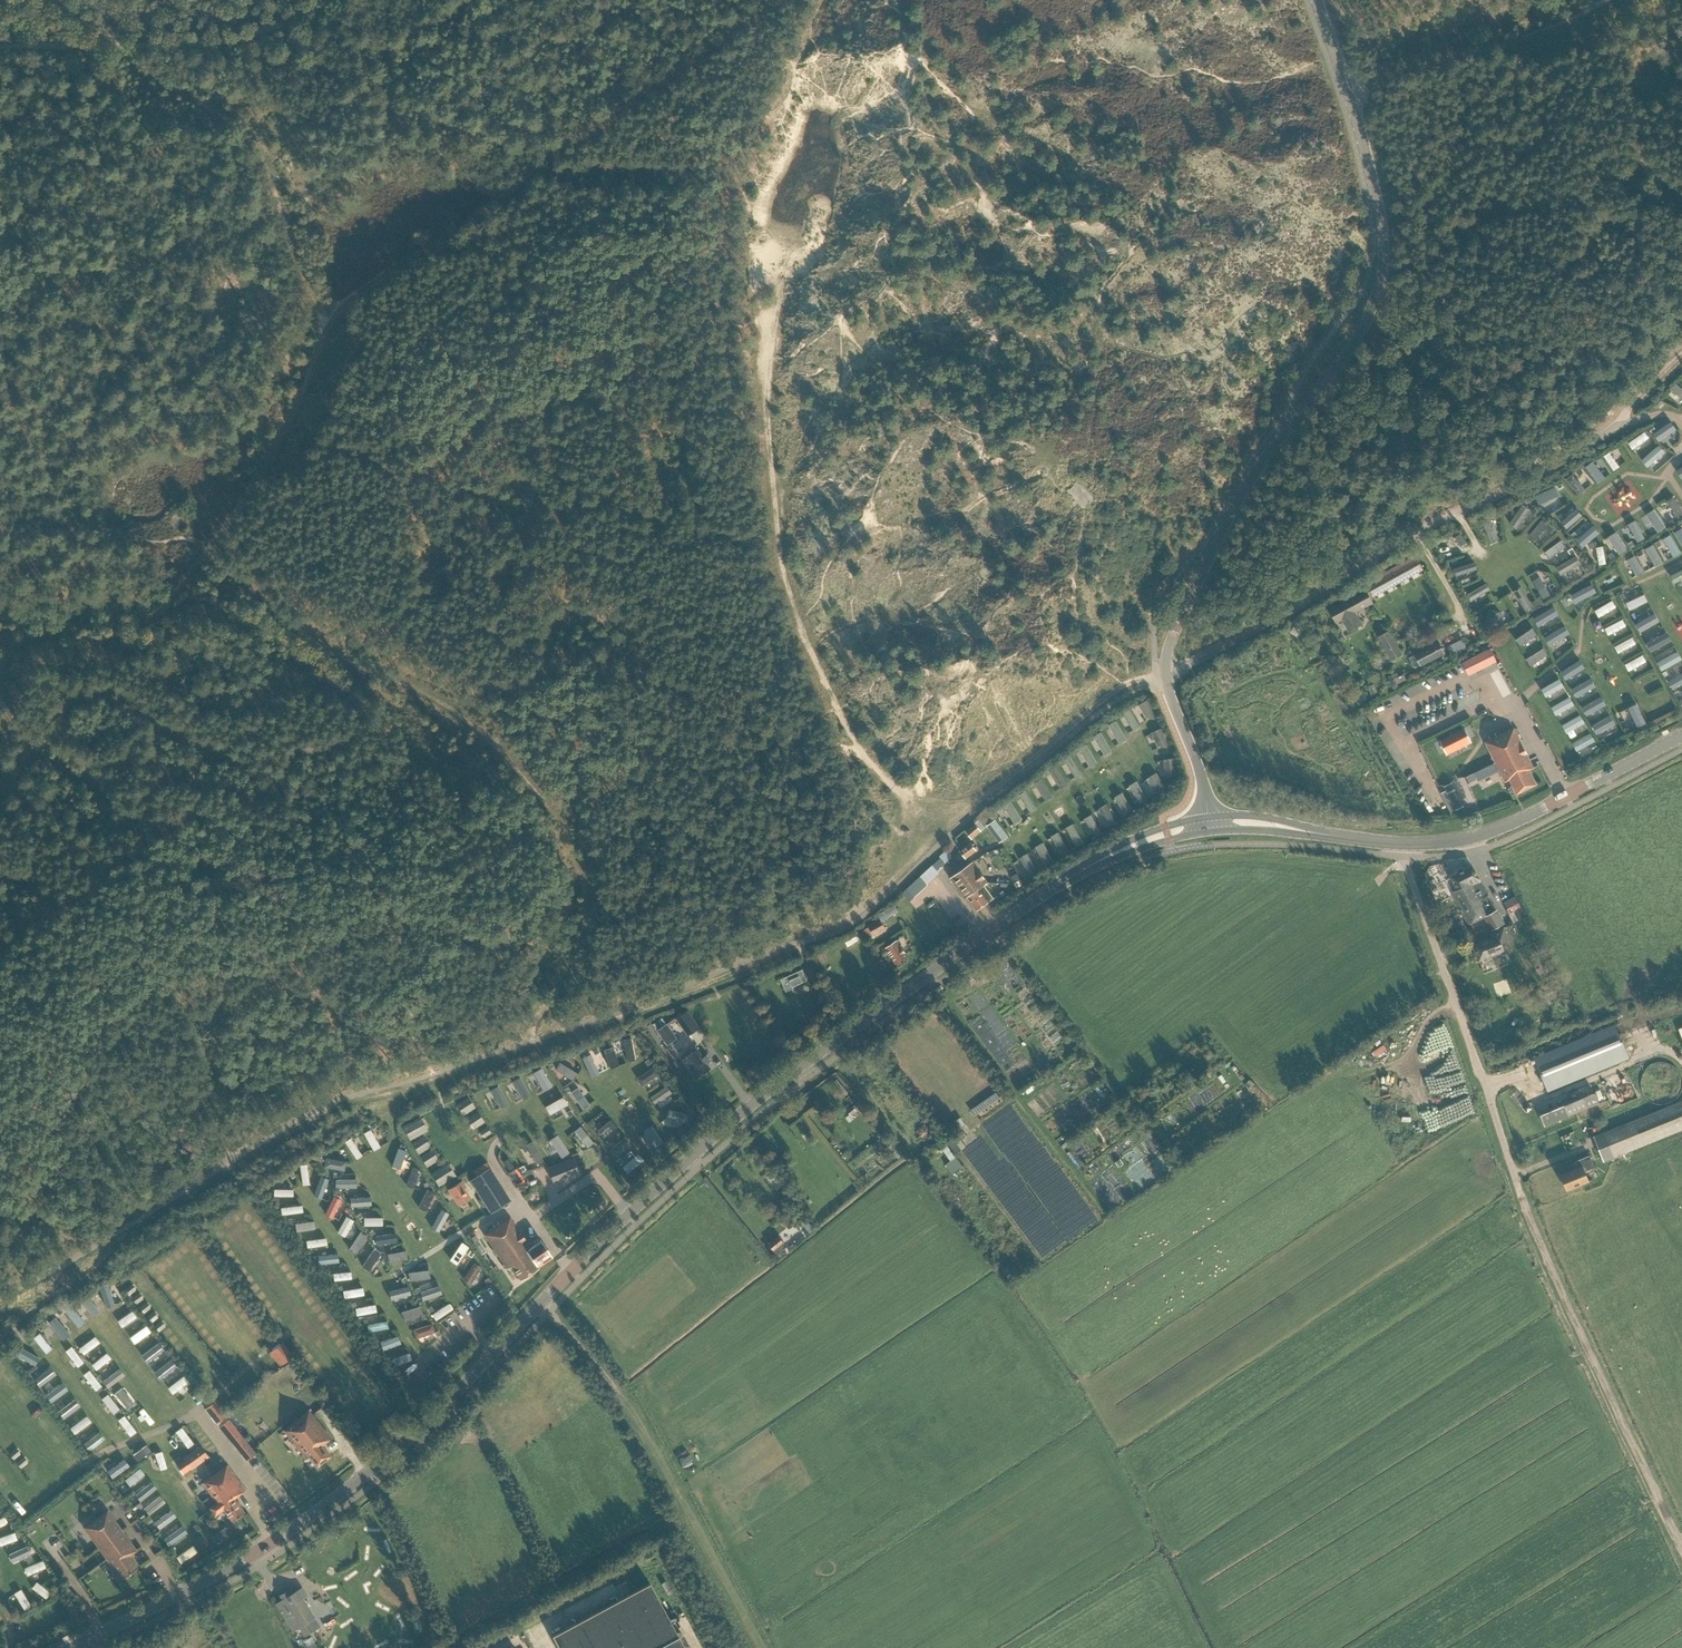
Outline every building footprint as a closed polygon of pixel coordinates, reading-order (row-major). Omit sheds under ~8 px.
[(1676,384),(1671,390),(1681,400),(1681,389),(1676,384)] [(1671,420),(1654,433),(1659,441),(1677,428),(1671,420)] [(1633,448),(1649,437),(1645,431),(1628,442),(1633,448)] [(1648,466),(1666,451),(1660,444),(1642,459),(1648,466)] [(1614,470),(1620,466),(1610,451),(1604,455),(1614,470)] [(1598,483),(1606,477),(1593,460),(1585,466),(1598,483)] [(1579,495),(1586,489),(1573,473),(1566,479),(1579,495)] [(1539,503),(1559,494),(1556,486),(1535,495),(1539,503)] [(1673,496),(1666,501),(1678,519),(1681,516),(1681,509),(1673,496)] [(1517,528),(1531,509),(1523,503),(1510,523),(1517,528)] [(1567,529),(1582,515),(1576,508),(1561,522),(1567,529)] [(1667,526),(1656,508),(1649,513),(1660,530),(1667,526)] [(1499,538),(1489,519),(1482,522),(1492,542),(1499,538)] [(1535,540),(1549,524),(1542,519),(1529,535),(1535,540)] [(1645,538),(1635,520),(1627,524),(1637,542),(1645,538)] [(1583,547),(1599,532),(1593,525),(1576,539),(1583,547)] [(1628,549),(1616,531),(1608,537),(1619,554),(1628,549)] [(1461,533),(1455,536),(1460,544),(1465,540),(1461,533)] [(1681,552),(1671,534),(1663,538),(1674,557),(1681,552)] [(1549,558),(1566,546),(1562,540),(1545,552),(1549,558)] [(1663,562),(1654,544),(1646,548),(1655,566),(1663,562)] [(1606,563),(1603,545),(1596,546),(1599,564),(1606,563)] [(1561,575),(1581,563),(1577,555),(1556,567),(1561,575)] [(1644,571),(1635,555),(1627,560),(1637,576),(1644,571)] [(1369,585),(1367,586),(1373,598),(1424,570),(1417,558),(1415,560),(1414,557),(1368,583),(1369,585)] [(1477,569),(1475,561),(1454,568),(1457,576),(1477,569)] [(1681,579),(1681,569),(1669,575),(1673,583),(1681,579)] [(1470,580),(1468,574),(1460,576),(1462,582),(1470,580)] [(1551,595),(1540,576),(1533,580),(1544,599),(1551,595)] [(1471,601),(1490,589),(1486,583),(1467,594),(1471,601)] [(1558,590),(1553,583),(1549,585),(1553,593),(1558,590)] [(1576,603),(1597,591),(1592,583),(1571,594),(1576,603)] [(1525,610),(1533,605),(1522,588),(1514,592),(1525,610)] [(1374,603),(1367,591),(1330,611),(1337,623),(1345,619),(1352,632),(1363,626),(1356,613),(1374,603)] [(1648,601),(1644,594),(1626,603),(1629,610),(1648,601)] [(1599,617),(1616,606),(1613,600),(1595,610),(1599,617)] [(1538,626),(1559,614),(1554,606),(1533,618),(1538,626)] [(1496,631),(1502,612),(1489,608),(1483,627),(1496,631)] [(1660,621),(1655,612),(1635,624),(1640,632),(1660,621)] [(1608,635),(1626,625),(1623,619),(1605,628),(1608,635)] [(1304,625),(1297,621),(1290,632),(1297,636),(1304,625)] [(1549,645),(1570,633),(1565,625),(1544,637),(1549,645)] [(1520,646),(1538,634),(1533,627),(1515,640),(1520,646)] [(1403,655),(1390,632),(1380,637),(1393,661),(1403,655)] [(1651,650),(1669,640),(1666,633),(1648,644),(1651,650)] [(1618,653),(1636,643),(1633,637),(1615,646),(1618,653)] [(1416,654),(1422,666),(1445,653),(1439,642),(1416,654)] [(1530,666),(1548,654),(1544,648),(1526,659),(1530,666)] [(1490,649),(1462,663),(1463,664),(1468,675),(1496,661),(1490,649)] [(1678,651),(1657,662),(1662,671),(1681,659),(1681,658),(1678,651)] [(1629,671),(1647,661),(1643,655),(1625,664),(1629,671)] [(1585,667),(1580,659),(1561,671),(1566,680),(1585,667)] [(1639,689),(1656,679),(1653,672),(1635,682),(1639,689)] [(1681,684),(1681,673),(1668,681),(1673,689),(1681,684)] [(1392,686),(1405,680),(1403,675),(1390,680),(1392,686)] [(1546,697),(1564,686),(1560,678),(1541,689),(1546,697)] [(1596,686),(1592,678),(1572,689),(1576,697),(1596,686)] [(1607,705),(1602,696),(1582,707),(1587,716),(1607,705)] [(1556,716),(1575,705),(1570,697),(1551,707),(1556,716)] [(1148,701),(1139,706),(1143,713),(1144,712),(1148,719),(1156,714),(1148,701)] [(1629,708),(1638,727),(1647,723),(1637,704),(1629,708)] [(1142,727),(1131,709),(1124,713),(1135,731),(1142,727)] [(1567,733),(1585,723),(1580,714),(1562,725),(1567,733)] [(1616,724),(1611,715),(1592,726),(1597,734),(1616,724)] [(1127,739),(1117,721),(1109,725),(1120,743),(1127,739)] [(1465,728),(1441,740),(1448,754),(1472,742),(1465,728)] [(1517,794),(1536,784),(1529,770),(1533,767),(1514,728),(1497,737),(1495,734),(1489,737),(1490,740),(1485,742),(1505,781),(1509,779),(1517,794)] [(1161,729),(1152,733),(1155,741),(1156,740),(1159,747),(1168,743),(1161,729)] [(1112,751),(1102,733),(1095,737),(1105,755),(1112,751)] [(1577,751),(1595,741),(1591,733),(1572,743),(1577,751)] [(1098,763),(1087,745),(1080,749),(1091,767),(1098,763)] [(1083,775),(1072,757),(1065,761),(1076,779),(1083,775)] [(1174,759),(1165,760),(1166,768),(1165,768),(1166,776),(1176,774),(1174,759)] [(1068,786),(1057,768),(1050,772),(1061,790),(1068,786)] [(1479,770),(1474,773),(1478,780),(1483,778),(1479,770)] [(1473,773),(1466,777),(1469,783),(1476,779),(1473,773)] [(1157,774),(1149,779),(1152,785),(1156,792),(1165,787),(1157,774)] [(1053,798),(1043,780),(1036,784),(1046,802),(1053,798)] [(1148,800),(1137,782),(1130,786),(1140,804),(1148,800)] [(1451,783),(1444,786),(1447,793),(1454,789),(1451,783)] [(1464,806),(1456,790),(1447,794),(1455,810),(1464,806)] [(1038,809),(1028,792),(1021,796),(1031,813),(1038,809)] [(1133,811),(1123,793),(1116,797),(1126,815),(1133,811)] [(1022,820),(1012,802),(1005,806),(1015,824),(1022,820)] [(1119,823),(1108,805),(1101,809),(1112,827),(1119,823)] [(998,816),(993,810),(976,822),(982,830),(985,828),(984,826),(998,816)] [(1102,833),(1092,815),(1085,819),(1095,837),(1102,833)] [(987,826),(1000,843),(1008,836),(996,819),(987,826)] [(982,831),(975,823),(966,831),(972,839),(982,831)] [(1084,843),(1074,825),(1067,829),(1077,847),(1084,843)] [(1069,851),(1059,833),(1052,837),(1062,855),(1069,851)] [(975,847),(970,842),(960,850),(967,858),(979,849),(976,846),(975,847)] [(1054,861),(1043,843),(1036,847),(1047,865),(1054,861)] [(952,850),(949,847),(939,856),(946,863),(953,856),(949,853),(952,850)] [(1038,872),(1028,854),(1021,858),(1031,876),(1038,872)] [(927,883),(939,872),(937,870),(945,863),(941,858),(921,876),(927,883)] [(993,898),(987,890),(984,885),(988,882),(973,862),(951,878),(965,899),(968,897),(977,910),(993,898)] [(1452,892),(1468,924),(1484,916),(1491,929),(1503,923),(1472,865),(1462,870),(1461,868),(1458,870),(1459,872),(1451,877),(1458,890),(1452,892)] [(907,889),(902,893),(910,901),(915,897),(907,889)] [(1516,892),(1504,899),(1514,919),(1527,913),(1516,892)] [(940,904),(946,915),(961,906),(955,895),(940,904)] [(897,902),(878,910),(881,917),(900,909),(897,902)] [(887,930),(880,918),(868,925),(875,937),(887,930)] [(1472,944),(1479,961),(1484,959),(1485,961),(1492,958),(1491,956),(1504,951),(1501,942),(1508,940),(1504,928),(1490,933),(1492,937),(1472,944)] [(1483,930),(1471,935),(1473,940),(1485,935),(1483,930)] [(897,940),(886,948),(899,967),(908,961),(904,955),(906,954),(897,940)] [(781,979),(786,991),(794,988),(793,986),(807,980),(802,969),(781,979)] [(677,1018),(689,1036),(700,1028),(688,1010),(677,1018)] [(666,1024),(662,1018),(653,1024),(668,1045),(677,1038),(667,1023),(666,1024)] [(1630,1056),(1617,1025),(1537,1059),(1550,1090),(1630,1056)] [(636,1061),(632,1039),(624,1040),(628,1062),(636,1061)] [(1376,1052),(1387,1046),(1385,1042),(1374,1047),(1376,1052)] [(681,1056),(697,1078),(711,1068),(707,1063),(711,1060),(708,1055),(704,1058),(696,1046),(681,1056)] [(619,1067),(613,1048),(604,1051),(610,1070),(619,1067)] [(600,1076),(590,1056),(582,1059),(592,1080),(600,1076)] [(578,1075),(560,1064),(555,1072),(574,1082),(578,1075)] [(1677,1085),(1677,1082),(1677,1078),(1676,1075),(1674,1072),(1672,1069),(1669,1067),(1666,1065),(1662,1064),(1658,1064),(1655,1064),(1651,1066),(1648,1067),(1646,1070),(1643,1073),(1642,1076),(1641,1079),(1641,1083),(1641,1086),(1642,1090),(1644,1093),(1647,1096),(1649,1098),(1653,1099),(1656,1100),(1660,1101),(1663,1100),(1667,1099),(1670,1097),(1673,1095),(1675,1092),(1676,1089),(1677,1085)] [(660,1075),(655,1067),(638,1079),(643,1086),(660,1075)] [(552,1088),(541,1069),(533,1074),(544,1092),(552,1088)] [(530,1097),(520,1078),(512,1083),(523,1101),(530,1097)] [(508,1106),(498,1087),(491,1091),(501,1110),(508,1106)] [(656,1106),(673,1094),(668,1087),(651,1099),(656,1106)] [(589,1106),(578,1089),(571,1094),(583,1111),(589,1106)] [(1583,1095),(1582,1094),(1539,1112),(1545,1125),(1599,1102),(1594,1090),(1583,1095)] [(1115,1092),(1111,1095),(1115,1100),(1115,1101),(1119,1098),(1119,1097),(1115,1092)] [(472,1096),(459,1101),(464,1112),(476,1107),(472,1096)] [(568,1106),(563,1098),(546,1108),(550,1116),(568,1106)] [(1614,1157),(1681,1129),(1681,1100),(1594,1136),(1604,1161),(1614,1157)] [(1523,1107),(1527,1112),(1532,1107),(1527,1103),(1523,1107)] [(850,1114),(851,1115),(857,1111),(852,1106),(847,1110),(850,1114)] [(687,1123),(688,1114),(670,1110),(668,1119),(687,1123)] [(960,1117),(951,1123),(955,1129),(964,1122),(960,1117)] [(616,1130),(610,1122),(598,1132),(604,1139),(616,1130)] [(664,1144),(652,1127),(645,1132),(657,1149),(664,1144)] [(594,1144),(581,1128),(575,1133),(588,1149),(594,1144)] [(380,1148),(370,1130),(363,1134),(373,1152),(380,1148)] [(959,1133),(954,1136),(961,1146),(966,1143),(959,1133)] [(1174,1170),(1155,1135),(1125,1151),(1133,1165),(1126,1169),(1138,1190),(1174,1170)] [(569,1154),(558,1136),(550,1141),(561,1159),(569,1154)] [(631,1145),(625,1138),(609,1151),(615,1158),(631,1145)] [(362,1157),(351,1139),(345,1143),(356,1161),(362,1157)] [(950,1141),(943,1144),(950,1159),(948,1160),(952,1170),(962,1166),(950,1141)] [(543,1161),(533,1143),(526,1147),(536,1165),(543,1161)] [(406,1152),(398,1150),(392,1168),(400,1171),(406,1152)] [(629,1175),(645,1161),(639,1155),(624,1168),(629,1175)] [(1561,1175),(1567,1189),(1588,1180),(1584,1171),(1595,1167),(1590,1155),(1575,1161),(1578,1168),(1561,1175)] [(572,1158),(548,1168),(553,1180),(577,1170),(572,1158)] [(344,1172),(346,1163),(326,1159),(324,1169),(344,1172)] [(1120,1159),(1116,1162),(1119,1167),(1124,1164),(1120,1159)] [(307,1166),(300,1167),(302,1186),(309,1186),(307,1166)] [(414,1190),(420,1171),(412,1168),(406,1187),(414,1190)] [(492,1169),(471,1182),(492,1213),(512,1201),(492,1169)] [(774,1170),(768,1175),(774,1184),(780,1180),(774,1170)] [(328,1181),(320,1178),(313,1198),(321,1201),(328,1181)] [(356,1189),(356,1180),(335,1181),(335,1190),(356,1189)] [(467,1187),(463,1181),(449,1190),(459,1206),(471,1198),(465,1188),(467,1187)] [(525,1190),(527,1200),(535,1198),(533,1188),(525,1190)] [(426,1213),(434,1194),(427,1191),(418,1209),(426,1213)] [(341,1201),(333,1198),(324,1216),(332,1220),(341,1201)] [(371,1207),(370,1199),(350,1199),(351,1208),(371,1207)] [(339,1206),(335,1217),(340,1219),(345,1208),(339,1206)] [(302,1214),(302,1207),(281,1209),(281,1216),(302,1214)] [(439,1233),(449,1215),(441,1211),(431,1229),(439,1233)] [(354,1222),(346,1218),(337,1234),(345,1238),(354,1222)] [(382,1227),(382,1219),(364,1219),(364,1227),(382,1227)] [(496,1229),(486,1236),(494,1249),(493,1250),(496,1255),(498,1254),(505,1264),(503,1266),(504,1268),(507,1267),(508,1269),(512,1267),(521,1280),(554,1257),(546,1246),(545,1247),(540,1241),(533,1246),(531,1243),(529,1245),(511,1219),(500,1226),(499,1224),(494,1227),(496,1229)] [(809,1221),(804,1225),(810,1233),(815,1229),(809,1221)] [(315,1231),(314,1223),(295,1225),(296,1233),(315,1231)] [(367,1238),(360,1234),(349,1251),(356,1256),(367,1238)] [(397,1243),(396,1234),(375,1237),(377,1246),(397,1243)] [(769,1244),(777,1253),(780,1251),(782,1253),(786,1250),(784,1248),(787,1245),(779,1235),(769,1244)] [(327,1247),(326,1240),(306,1242),(307,1249),(327,1247)] [(468,1248),(461,1244),(449,1262),(457,1266),(468,1248)] [(481,1244),(477,1247),(482,1255),(486,1251),(481,1244)] [(380,1257),(373,1252),(362,1268),(369,1273),(380,1257)] [(408,1261),(406,1252),(389,1255),(391,1264),(408,1261)] [(338,1264),(337,1255),(319,1256),(320,1266),(338,1264)] [(471,1286),(482,1269),(474,1264),(463,1281),(471,1286)] [(430,1281),(429,1272),(408,1274),(409,1283),(430,1281)] [(352,1281),(351,1273),(335,1274),(335,1282),(352,1281)] [(109,1285),(100,1288),(107,1310),(115,1307),(109,1285)] [(442,1296),(439,1287),(420,1294),(422,1302),(442,1296)] [(409,1297),(407,1288),(389,1293),(391,1302),(409,1297)] [(364,1298),(363,1289),(343,1292),(344,1300),(364,1298)] [(94,1317),(101,1312),(88,1296),(81,1301),(94,1317)] [(452,1311),(448,1305),(432,1316),(436,1322),(452,1311)] [(376,1314),(375,1307),(356,1309),(357,1317),(376,1314)] [(66,1313),(79,1329),(85,1324),(72,1308),(66,1313)] [(423,1314),(421,1308),(401,1314),(403,1320),(423,1314)] [(137,1319),(133,1313),(118,1323),(122,1328),(137,1319)] [(70,1336),(56,1318),(49,1324),(64,1342),(70,1336)] [(368,1334),(388,1330),(387,1323),(366,1327),(368,1334)] [(435,1334),(432,1325),(413,1331),(416,1340),(435,1334)] [(151,1333),(147,1327),(131,1339),(135,1345),(151,1333)] [(53,1350),(40,1334),(34,1339),(47,1355),(53,1350)] [(100,1344),(96,1338),(80,1349),(84,1356),(100,1344)] [(401,1346),(398,1338),(379,1344),(382,1352),(401,1346)] [(290,1351),(283,1342),(270,1353),(280,1366),(288,1360),(293,1355),(290,1351)] [(165,1352),(159,1344),(142,1357),(147,1364),(165,1352)] [(84,1364),(72,1348),(66,1352),(78,1368),(84,1364)] [(36,1367),(40,1360),(23,1349),(19,1357),(36,1367)] [(97,1371),(112,1360),(108,1355),(93,1366),(97,1371)] [(412,1362),(409,1355),(391,1361),(393,1368),(412,1362)] [(177,1368),(172,1361),(156,1374),(161,1381),(177,1368)] [(284,1367),(293,1377),(299,1371),(291,1361),(284,1367)] [(41,1388),(57,1376),(52,1369),(35,1381),(41,1388)] [(102,1387),(90,1371),(84,1376),(96,1392),(102,1387)] [(125,1377),(120,1371),(104,1383),(108,1389),(125,1377)] [(189,1383),(185,1377),(169,1389),(173,1395),(189,1383)] [(52,1404),(69,1391),(63,1384),(47,1397),(52,1404)] [(127,1410),(134,1404),(123,1390),(116,1395),(127,1410)] [(114,1415),(120,1410),(109,1396),(103,1400),(114,1415)] [(81,1407),(76,1401),(59,1413),(64,1420),(81,1407)] [(232,1426),(226,1418),(214,1403),(205,1410),(219,1428),(246,1461),(255,1455),(232,1426)] [(150,1425),(154,1422),(144,1409),(140,1412),(150,1425)] [(308,1413),(283,1433),(306,1462),(308,1460),(316,1470),(330,1459),(321,1448),(330,1441),(308,1413)] [(92,1423),(87,1417),(71,1430),(75,1435),(92,1423)] [(131,1437),(137,1433),(125,1417),(119,1421),(131,1437)] [(194,1445),(182,1429),(177,1433),(189,1449),(194,1445)] [(106,1440),(100,1433),(84,1445),(90,1453),(106,1440)] [(140,1462),(152,1453),(147,1446),(135,1456),(140,1462)] [(175,1464),(183,1475),(208,1457),(201,1448),(185,1460),(183,1458),(175,1464)] [(167,1469),(162,1453),(155,1455),(160,1471),(167,1469)] [(113,1480),(130,1467),(125,1461),(108,1473),(113,1480)] [(227,1466),(226,1467),(202,1484),(217,1504),(210,1510),(215,1517),(224,1511),(232,1522),(244,1514),(234,1500),(245,1491),(227,1466)] [(132,1488),(146,1476),(140,1470),(126,1481),(132,1488)] [(141,1503),(157,1490),(152,1483),(136,1496),(141,1503)] [(150,1517),(166,1504),(161,1498),(145,1510),(150,1517)] [(136,1551),(108,1511),(84,1528),(113,1568),(114,1567),(123,1579),(137,1569),(129,1557),(136,1551)] [(160,1531),(177,1518),(172,1512),(155,1524),(160,1531)] [(33,1523),(27,1527),(30,1532),(36,1528),(33,1523)] [(170,1548),(188,1535),(184,1528),(165,1541),(170,1548)] [(227,1528),(222,1531),(227,1537),(232,1534),(227,1528)] [(15,1534),(0,1540),(0,1544),(1,1547),(17,1541),(15,1534)] [(182,1565),(199,1553),(194,1547),(178,1558),(182,1565)] [(31,1556),(27,1548),(9,1556),(13,1564),(31,1556)] [(46,1569),(43,1562),(25,1570),(28,1577),(46,1569)] [(650,1583),(552,1636),(553,1638),(555,1637),(561,1647),(685,1647),(650,1583)] [(47,1600),(51,1594),(37,1584),(33,1589),(47,1600)] [(287,1591),(280,1596),(282,1600),(276,1603),(294,1631),(299,1628),(304,1637),(321,1626),(304,1599),(308,1596),(303,1587),(290,1595),(287,1591)] [(32,1608),(21,1591),(15,1595),(25,1612),(32,1608)] [(314,1636),(307,1640),(310,1644),(316,1640),(314,1636)]
